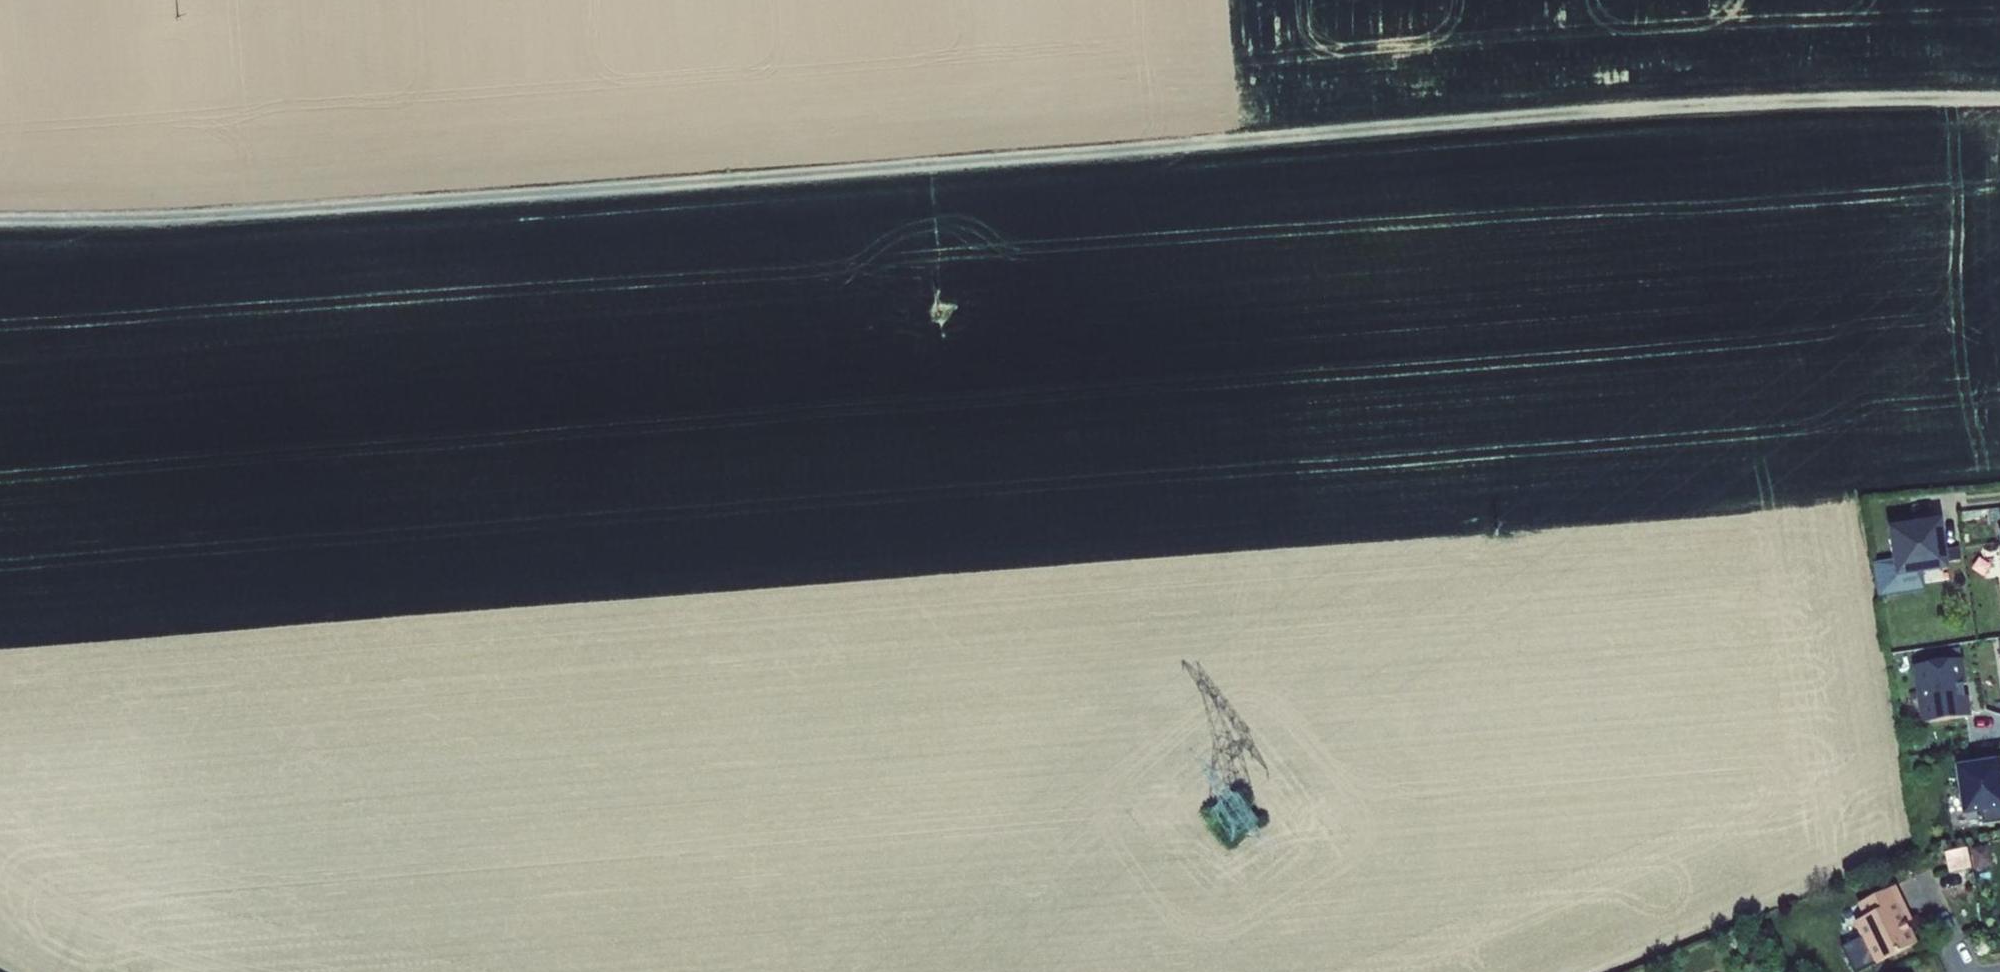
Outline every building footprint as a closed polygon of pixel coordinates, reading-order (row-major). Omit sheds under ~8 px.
[(1996,763),(1954,769),(1961,816),(1978,813),(1980,827),(1999,824),(1999,791),(1996,763)] [(1971,868),(1967,849),(1946,853),(1949,872),(1971,868)] [(1898,889),(1862,906),(1869,920),(1859,924),(1878,965),(1918,947),(1905,920),(1911,916),(1898,889)]
